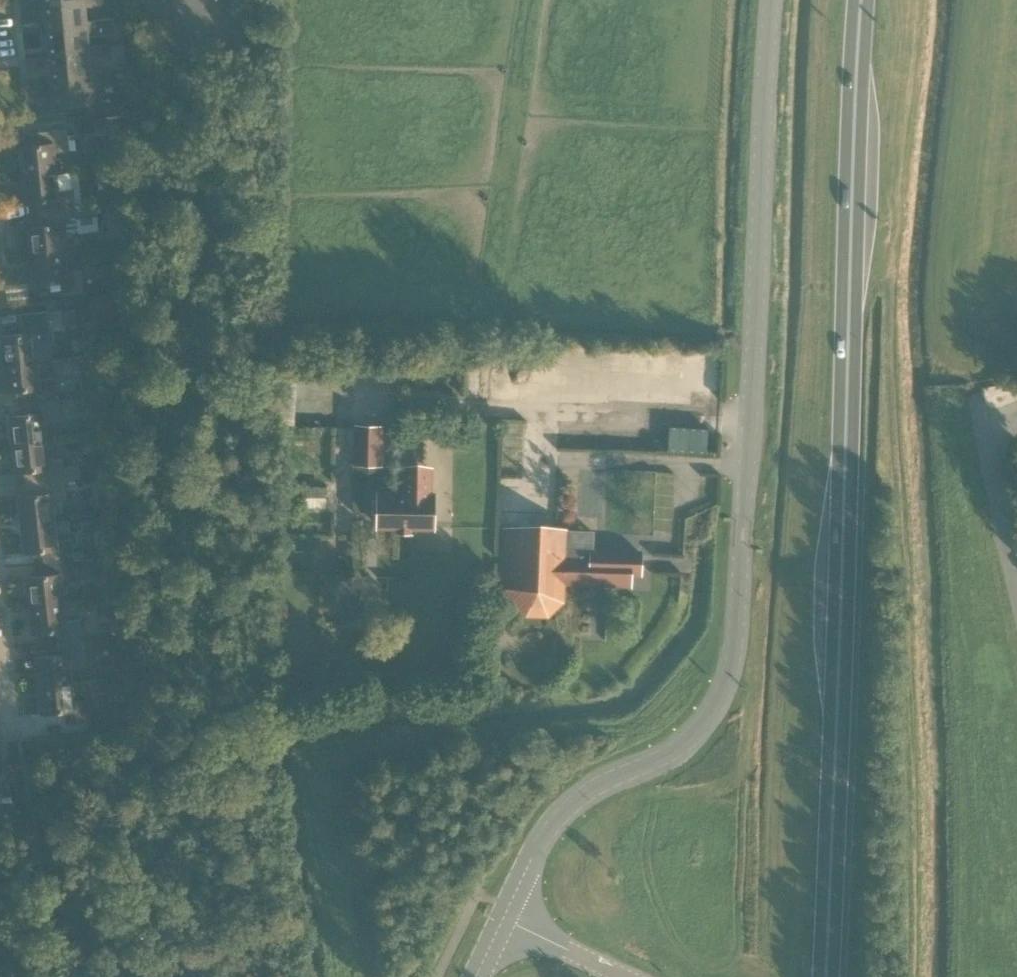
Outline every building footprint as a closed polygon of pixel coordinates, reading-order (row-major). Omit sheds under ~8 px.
[(88,26),(87,20),(86,6),(105,3),(105,0),(85,0),(86,1),(44,5),(47,30),(88,26)] [(113,18),(87,20),(88,26),(47,30),(50,56),(90,52),(89,47),(88,36),(115,33),(113,18)] [(89,47),(90,52),(50,56),(52,80),(93,75),(92,71),(91,56),(110,54),(109,45),(89,47)] [(93,75),(52,80),(55,106),(95,102),(93,82),(113,80),(112,69),(92,71),(93,75)] [(107,117),(109,137),(122,135),(120,116),(107,117)] [(23,174),(57,171),(62,170),(61,158),(56,159),(55,151),(71,150),(69,129),(31,133),(32,145),(20,146),(23,174)] [(70,172),(58,173),(57,171),(23,174),(25,202),(36,201),(37,213),(76,209),(74,188),(71,188),(70,172)] [(39,225),(28,226),(31,255),(66,252),(64,232),(78,230),(77,219),(97,217),(96,207),(76,209),(37,213),(39,225)] [(123,241),(136,239),(135,228),(121,229),(123,241)] [(66,252),(31,255),(34,282),(47,281),(48,293),(65,292),(66,303),(90,301),(89,289),(84,290),(82,269),(67,270),(66,252)] [(1,334),(5,364),(38,360),(36,340),(50,339),(47,310),(23,313),(25,331),(1,334)] [(54,377),(40,379),(38,360),(5,364),(8,391),(17,390),(18,403),(56,399),(54,377)] [(19,414),(9,416),(13,444),(48,440),(46,421),(58,420),(56,399),(18,403),(19,414)] [(357,464),(381,464),(382,428),(358,428),(357,464)] [(26,484),(66,479),(81,478),(80,465),(64,466),(63,458),(50,459),(48,440),(13,444),(16,473),(25,472),(26,484)] [(381,491),(380,526),(434,527),(435,491),(433,491),(433,467),(402,466),(402,491),(381,491)] [(68,499),(66,479),(26,484),(27,495),(18,497),(21,525),(57,520),(54,501),(68,499)] [(305,508),(331,508),(331,484),(305,484),(305,508)] [(75,559),(72,538),(59,540),(57,520),(21,525),(24,552),(32,551),(34,563),(75,559)] [(565,583),(632,586),(632,574),(642,574),(643,554),(595,552),(595,534),(567,533),(567,531),(507,529),(505,590),(529,616),(549,616),(565,602),(565,583)] [(64,601),(62,582),(98,578),(96,566),(95,556),(75,559),(34,563),(35,576),(26,577),(30,605),(64,601)] [(57,630),(58,643),(84,640),(81,618),(66,620),(64,601),(30,605),(33,632),(57,630)] [(95,639),(84,641),(86,657),(97,656),(95,639)] [(84,641),(84,640),(58,643),(60,655),(36,658),(39,686),(73,682),(71,662),(86,661),(86,657),(84,641)] [(76,700),(73,682),(39,686),(42,714),(66,711),(67,723),(91,720),(89,699),(76,700)] [(129,710),(118,711),(119,726),(130,726),(129,710)] [(11,783),(0,785),(0,797),(12,796),(11,783)]
